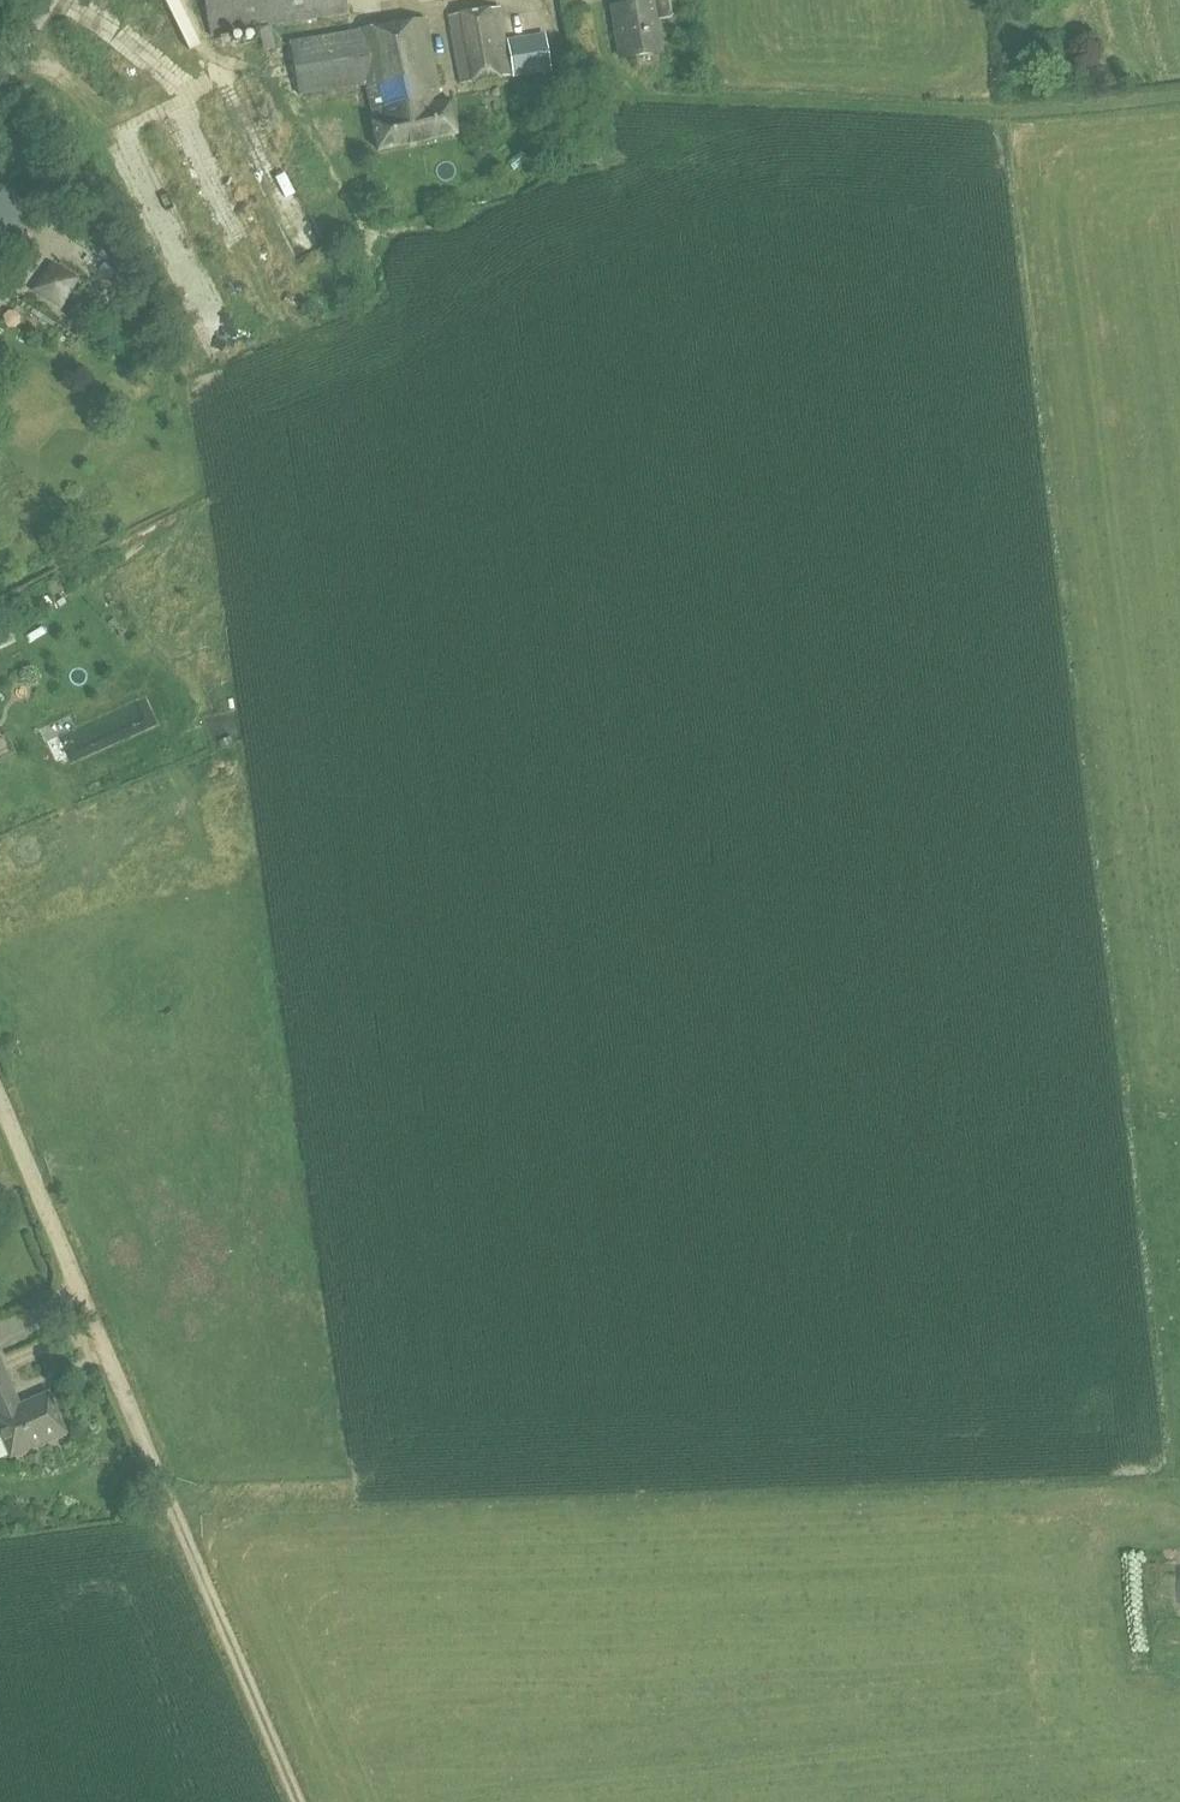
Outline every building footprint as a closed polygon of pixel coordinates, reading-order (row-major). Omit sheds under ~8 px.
[(209,37),(349,14),(347,0),(203,0),(209,37)] [(621,58),(660,52),(655,20),(672,17),(669,0),(637,0),(637,3),(613,7),(621,58)] [(447,15),(459,84),(512,75),(500,6),(447,15)] [(372,122),(378,149),(456,133),(451,101),(442,102),(424,19),(289,43),(299,95),(366,84),(374,121),(372,122)] [(508,38),(514,77),(549,71),(542,33),(508,38)] [(32,290),(61,307),(79,279),(51,263),(32,290)] [(11,1456),(66,1432),(48,1392),(19,1405),(0,1361),(0,1432),(11,1456)]
